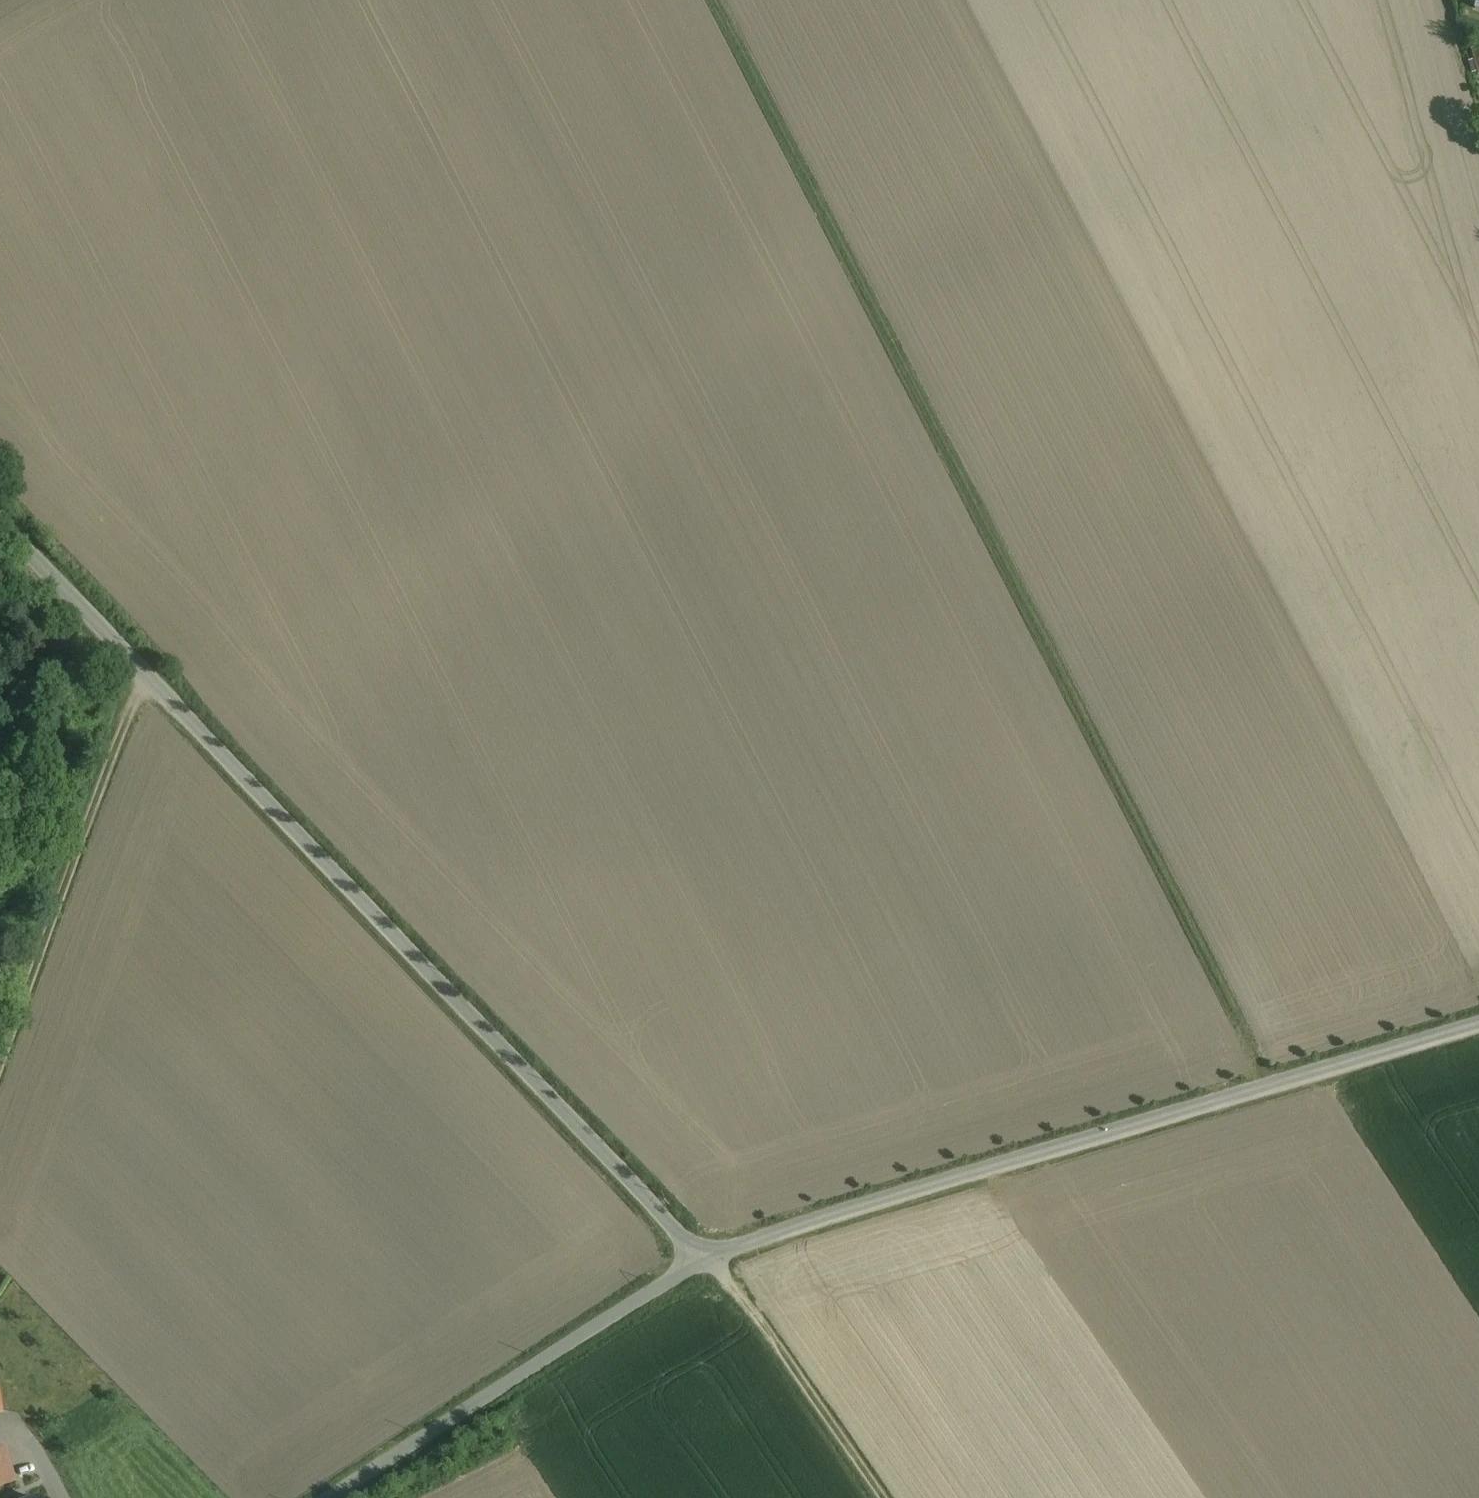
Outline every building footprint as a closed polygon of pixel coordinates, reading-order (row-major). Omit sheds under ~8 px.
[(16,1482),(5,1448),(0,1450),(0,1487),(16,1482)]
